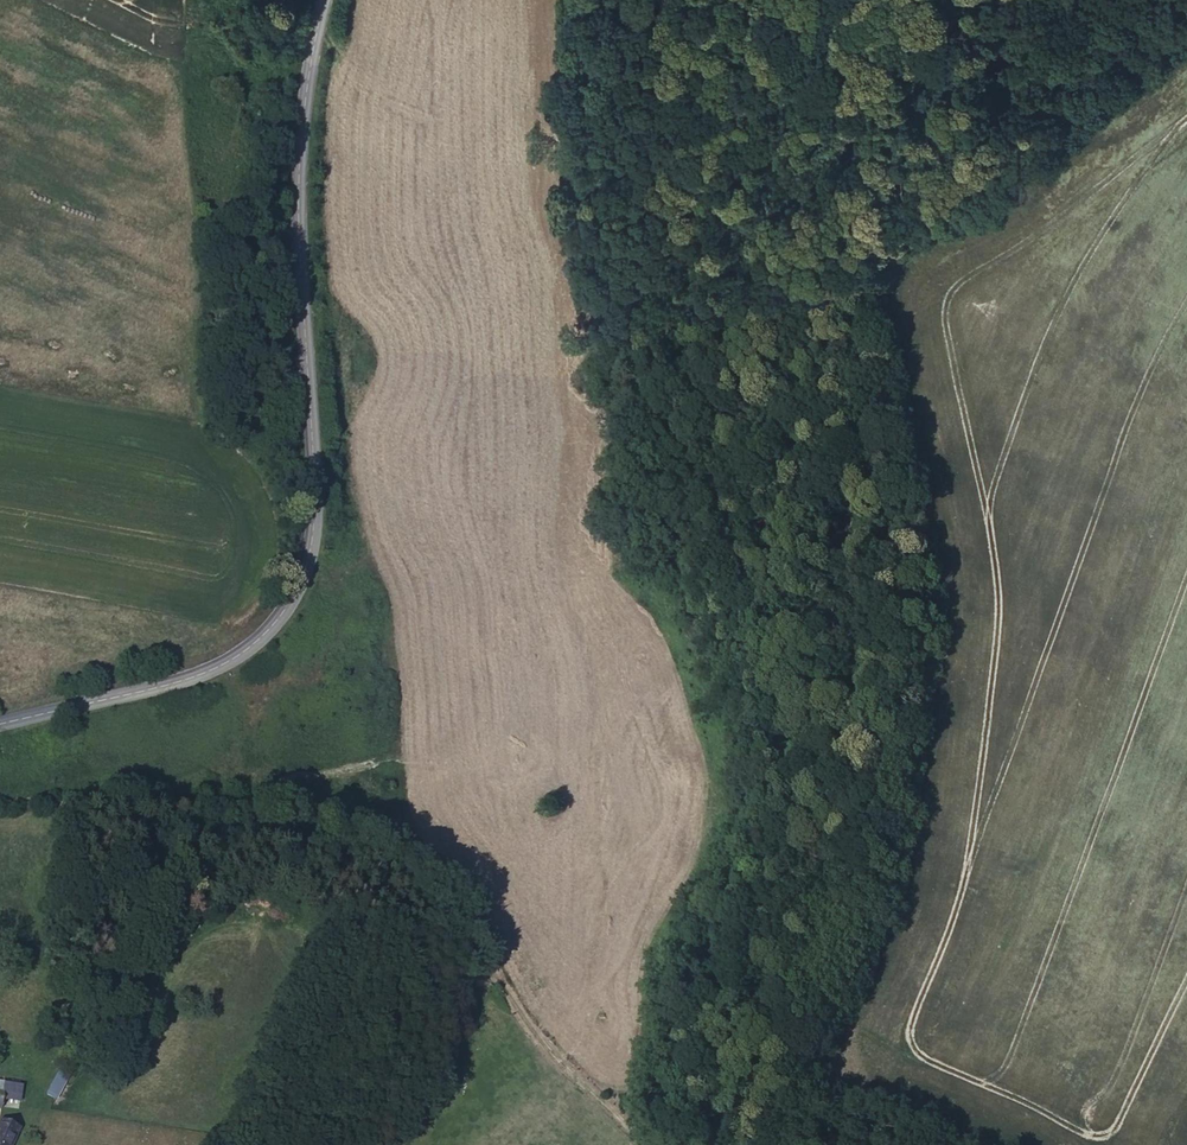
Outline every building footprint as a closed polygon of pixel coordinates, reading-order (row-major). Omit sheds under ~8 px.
[(24,1084),(25,1071),(0,1070),(0,1082),(24,1084)] [(62,1070),(48,1097),(59,1102),(73,1076),(62,1070)] [(23,1132),(2,1121),(0,1125),(0,1144),(16,1144),(23,1132)]
